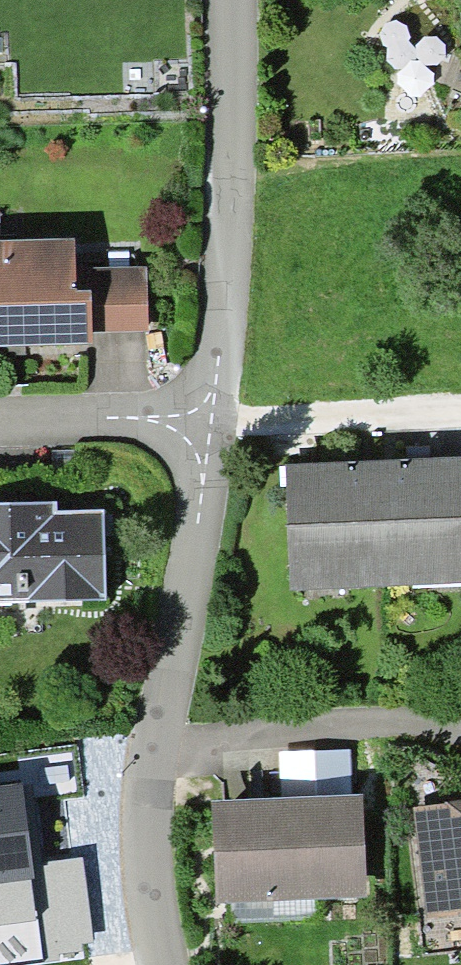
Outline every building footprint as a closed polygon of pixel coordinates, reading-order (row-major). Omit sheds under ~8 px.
[(67,258),(0,260),(0,345),(0,350),(20,350),(20,345),(84,343),(84,334),(142,333),(140,275),(67,277),(67,258)] [(375,480),(378,573),(460,570),(460,472),(393,474),(393,479),(375,480)] [(356,481),(356,476),(285,479),(289,577),(378,573),(375,480),(356,481)] [(102,605),(100,515),(53,516),(53,507),(0,509),(0,608),(102,605)] [(434,918),(460,914),(460,809),(420,814),(434,918)] [(223,896),(352,890),(349,811),(219,816),(223,896)]
